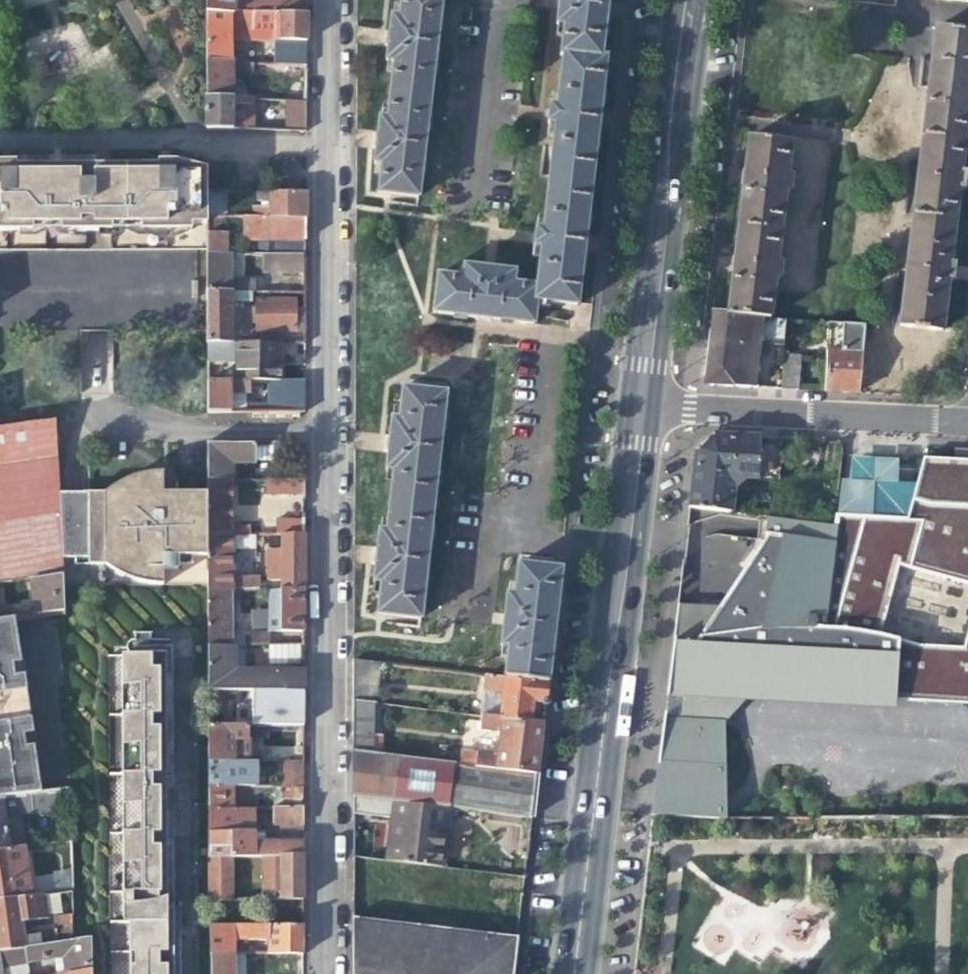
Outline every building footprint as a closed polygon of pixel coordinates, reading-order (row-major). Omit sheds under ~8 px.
[(230,0),(205,0),(205,15),(251,16),(251,2),(230,2),(230,0)] [(388,93),(428,97),(440,0),(400,0),(397,20),(389,19),(388,30),(384,64),(392,65),(388,93)] [(560,57),(601,61),(607,10),(608,0),(557,0),(554,29),(561,29),(558,57),(560,57)] [(856,5),(890,9),(891,0),(854,0),(853,5),(856,5)] [(295,3),(251,2),(251,16),(305,17),(305,3),(295,3)] [(274,44),(305,44),(305,17),(251,16),(205,15),(205,66),(230,67),(230,39),(230,28),(251,28),(251,35),(269,36),(269,42),(274,41),(274,44)] [(251,39),(251,35),(251,28),(230,28),(230,39),(251,39)] [(921,135),(963,139),(967,104),(967,35),(933,31),(921,135)] [(295,50),(305,50),(305,44),(274,44),(274,55),(295,55),(295,50)] [(552,126),(546,179),(591,185),(599,117),(606,62),(601,61),(560,57),(554,109),(547,109),(544,126),(552,126)] [(253,67),(230,67),(205,66),(205,102),(232,102),(232,86),(232,76),(253,77),(253,67)] [(305,77),(305,68),(259,67),(259,76),(305,77)] [(304,96),(305,81),(289,81),(289,96),(304,96)] [(415,199),(428,97),(388,93),(385,120),(377,119),(375,140),(372,164),(380,165),(376,194),(415,199)] [(253,103),(232,102),(205,102),(205,130),(254,131),(254,114),(254,108),(253,108),(253,103)] [(279,131),(304,132),(304,117),(304,104),(279,103),(279,131)] [(959,174),(963,139),(921,135),(910,223),(952,228),(957,190),(963,191),(963,184),(964,175),(959,174)] [(745,172),(738,228),(780,233),(785,193),(791,194),(793,178),(787,178),(791,145),(748,140),(745,172)] [(190,237),(189,231),(206,231),(205,225),(205,219),(205,177),(174,168),(155,168),(156,172),(126,172),(42,171),(13,171),(13,167),(0,167),(0,237),(190,237)] [(538,249),(533,288),(531,304),(537,305),(576,308),(586,226),(591,185),(546,179),(540,232),(532,231),(530,249),(538,249)] [(251,209),(252,219),(304,219),(304,203),(304,193),(255,193),(255,203),(268,203),(268,208),(251,209)] [(240,241),(255,241),(270,241),(304,241),(304,230),(304,219),(252,219),(240,219),(240,241)] [(948,265),(952,228),(910,223),(898,328),(940,333),(946,281),(952,281),(953,271),(954,266),(948,265)] [(777,265),(780,233),(738,228),(734,263),(728,315),(770,319),(774,282),(780,282),(782,265),(777,265)] [(205,236),(205,256),(225,256),(225,235),(205,236)] [(255,256),(271,256),(270,241),(255,241),(255,256)] [(270,241),(271,256),(304,256),(304,241),(270,241)] [(228,256),(225,256),(205,256),(205,294),(235,293),(252,293),(252,280),(229,280),(228,270),(228,256)] [(271,272),(304,272),(304,256),(271,256),(271,272)] [(534,328),(537,305),(531,304),(533,288),(511,286),(513,271),(462,266),(460,279),(435,276),(430,315),(481,321),(534,328)] [(235,300),(235,293),(205,294),(205,343),(236,343),(246,343),(245,336),(229,336),(229,300),(235,300)] [(254,333),(303,332),(303,309),(296,309),(293,309),(293,300),(253,300),(254,302),(254,325),(254,333)] [(241,325),(254,325),(254,302),(241,302),(241,325)] [(769,324),(770,319),(728,315),(712,314),(709,341),(704,380),(712,387),(755,389),(760,345),(785,347),(786,326),(769,324)] [(827,355),(825,393),(845,394),(859,394),(864,328),(826,324),(824,355),(827,355)] [(235,364),(235,384),(245,384),(263,383),(270,383),(269,380),(277,380),(277,362),(277,343),(246,343),(236,343),(205,343),(205,364),(235,364)] [(784,358),(782,391),(799,391),(801,360),(784,358)] [(263,390),(263,383),(245,384),(245,392),(263,390)] [(303,410),(303,383),(279,383),(279,411),(303,410)] [(245,392),(245,384),(235,384),(205,385),(205,414),(229,413),(229,404),(229,396),(246,396),(245,392)] [(391,472),(387,503),(430,508),(443,393),(401,389),(397,420),(387,419),(385,439),(381,471),(391,472)] [(53,455),(52,420),(0,428),(0,463),(53,455)] [(692,477),(688,510),(729,515),(732,488),(739,480),(777,482),(780,440),(714,437),(695,454),(692,477)] [(268,453),(302,452),(302,441),(267,442),(268,453)] [(252,443),(205,444),(205,483),(229,482),(229,471),(229,463),(252,464),(252,443)] [(927,447),(912,510),(909,523),(921,524),(918,537),(909,571),(967,586),(967,449),(927,447)] [(29,579),(60,574),(59,558),(58,529),(57,513),(56,513),(55,497),(53,455),(0,463),(0,583),(29,579)] [(78,497),(55,497),(56,513),(57,513),(58,529),(59,558),(69,558),(84,559),(84,566),(101,566),(114,566),(130,574),(127,581),(130,582),(142,585),(157,588),(157,573),(173,573),(173,568),(173,560),(187,560),(206,560),(205,537),(205,499),(188,499),(188,496),(181,495),(173,495),(173,498),(172,498),(172,505),(165,505),(164,498),(161,498),(159,479),(152,478),(141,479),(129,482),(133,490),(115,497),(101,497),(78,497)] [(264,493),(302,491),(302,479),(264,480),(264,493)] [(106,493),(101,497),(115,497),(133,490),(129,482),(127,482),(117,486),(106,493)] [(229,509),(229,482),(205,483),(205,499),(205,537),(229,536),(229,509)] [(417,620),(430,508),(387,503),(384,532),(374,531),(372,555),(369,583),(378,583),(374,615),(417,620)] [(275,520),(275,534),(279,534),(302,533),(302,519),(275,520)] [(958,650),(921,648),(879,637),(898,568),(909,571),(918,537),(906,534),(909,523),(833,519),(832,526),(765,519),(763,540),(727,594),(726,633),(719,633),(718,609),(676,608),(671,650),(665,699),(667,699),(682,701),(679,724),(664,722),(662,722),(650,820),(725,820),(725,724),(716,724),(717,709),(742,656),(818,661),(816,696),(895,701),(967,706),(967,646),(958,644),(958,650)] [(921,524),(909,523),(906,534),(918,537),(921,524)] [(302,546),(302,533),(279,534),(279,548),(265,549),(265,580),(280,580),(302,579),(302,546)] [(230,570),(229,536),(205,537),(206,560),(206,587),(206,592),(230,591),(237,591),(242,590),(242,577),(230,577),(230,570)] [(187,569),(187,560),(173,560),(173,568),(187,569)] [(114,566),(101,566),(102,568),(113,575),(119,578),(127,581),(130,574),(114,566)] [(507,648),(503,679),(547,684),(555,618),(560,570),(517,566),(513,596),(505,596),(499,646),(507,648)] [(34,617),(35,616),(59,613),(61,613),(60,574),(29,579),(34,617)] [(302,579),(280,580),(280,589),(302,587),(302,579)] [(278,615),(278,630),(301,630),(302,601),(302,587),(280,589),(265,589),(265,615),(278,615)] [(237,591),(230,591),(206,592),(206,647),(230,647),(230,633),(230,621),(230,598),(237,597),(237,591)] [(727,594),(718,609),(719,633),(726,633),(727,594)] [(265,630),(278,630),(278,615),(265,615),(265,630)] [(0,697),(0,724),(6,723),(13,797),(37,794),(28,734),(30,734),(26,709),(21,675),(20,675),(11,620),(0,622),(0,687),(2,697),(0,697)] [(133,655),(126,656),(127,892),(121,892),(121,905),(129,905),(134,904),(143,903),(152,901),(156,900),(157,892),(172,892),(171,720),(170,656),(148,656),(148,649),(149,647),(149,633),(132,633),(132,640),(128,641),(126,644),(124,646),(124,650),(125,651),(129,655),(131,655),(133,655)] [(265,633),(230,633),(230,647),(235,646),(260,646),(265,645),(265,633)] [(236,664),(235,646),(230,647),(206,647),(206,691),(252,691),(301,690),(301,671),(236,673),(236,664)] [(170,656),(170,649),(170,647),(156,647),(149,647),(148,649),(148,656),(170,656)] [(894,709),(895,701),(816,696),(818,661),(742,656),(717,709),(716,724),(725,724),(737,699),(894,709)] [(376,666),(351,663),(351,703),(374,705),(376,666)] [(502,690),(499,719),(529,723),(531,703),(544,704),(546,693),(547,684),(503,679),(483,677),(481,691),(496,693),(497,690),(502,690)] [(302,706),(301,690),(252,691),(252,728),(302,727),(302,706)] [(479,717),(481,717),(499,719),(502,690),(497,690),(496,693),(481,691),(479,717)] [(679,724),(682,701),(667,699),(666,709),(664,722),(679,724)] [(372,735),(374,705),(351,703),(350,754),(352,754),(380,757),(380,736),(372,735)] [(459,753),(458,766),(536,774),(539,752),(542,724),(529,723),(499,719),(481,717),(479,731),(498,733),(501,738),(500,750),(494,755),(475,752),(475,756),(459,753)] [(0,724),(0,798),(13,797),(6,723),(0,724)] [(206,728),(206,762),(247,762),(246,745),(246,740),(262,739),(262,727),(252,728),(206,728)] [(380,757),(352,754),(352,798),(445,810),(465,812),(465,810),(531,818),(534,797),(536,774),(458,766),(380,757)] [(275,761),(275,787),(301,786),(301,761),(275,761)] [(252,762),(247,762),(206,762),(206,788),(231,787),(253,787),(253,772),(252,762)] [(267,808),(272,808),(301,807),(301,786),(275,787),(272,787),(272,802),(266,802),(267,808)] [(231,809),(231,787),(206,788),(206,809),(231,809)] [(253,787),(231,787),(231,809),(252,808),(253,808),(253,795),(253,787)] [(60,792),(49,793),(50,804),(61,803),(60,792)] [(6,848),(21,846),(17,814),(51,810),(50,804),(49,793),(37,794),(13,797),(0,798),(0,848),(6,848)] [(387,835),(385,862),(388,863),(442,869),(445,849),(446,833),(442,833),(445,810),(352,798),(352,816),(389,820),(394,821),(393,827),(388,827),(387,835)] [(252,817),(252,808),(231,809),(206,809),(206,833),(251,831),(261,831),(262,831),(300,830),(301,807),(272,808),(272,824),(252,824),(252,817)] [(261,835),(261,831),(251,831),(206,833),(206,858),(230,857),(251,856),(263,856),(272,856),(300,855),(300,841),(275,843),(275,839),(261,839),(261,835)] [(6,848),(0,848),(0,900),(28,897),(21,846),(6,848)] [(300,876),(300,855),(272,856),(263,856),(263,899),(300,897),(300,876)] [(230,900),(230,857),(206,858),(205,901),(230,900)] [(387,877),(388,863),(385,862),(351,858),(351,860),(351,873),(387,877)] [(56,890),(72,889),(71,871),(55,871),(56,890)] [(385,896),(351,891),(351,919),(382,923),(449,931),(480,935),(482,921),(483,910),(485,894),(454,890),(451,915),(384,907),(385,896)] [(129,905),(121,905),(121,908),(121,917),(125,912),(127,912),(127,920),(165,920),(165,908),(172,908),(172,892),(157,892),(156,900),(152,901),(143,903),(134,904),(129,905)] [(28,897),(0,900),(0,951),(23,948),(72,943),(71,915),(52,918),(53,930),(22,934),(20,922),(45,919),(43,895),(28,897)] [(127,920),(127,953),(133,953),(134,973),(178,973),(178,920),(179,900),(173,908),(172,908),(165,908),(165,920),(127,920)] [(490,911),(483,910),(482,921),(489,922),(490,911)] [(516,939),(480,935),(449,931),(382,923),(351,919),(350,973),(512,973),(516,939)] [(264,953),(300,952),(300,941),(300,925),(208,928),(208,955),(231,954),(231,941),(245,940),(264,940),(264,953)] [(245,954),(245,940),(231,941),(231,954),(241,954),(245,954)] [(64,970),(65,973),(85,973),(88,973),(88,941),(72,943),(23,948),(25,961),(58,956),(63,955),(64,970)] [(241,954),(231,954),(208,955),(208,973),(241,973),(241,972),(241,954)]
